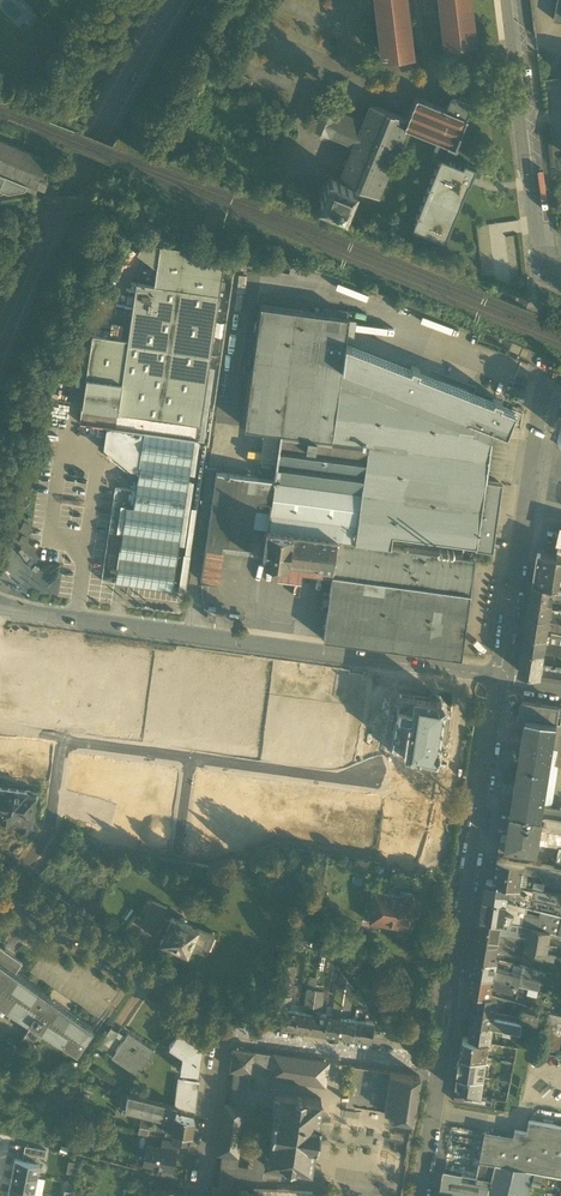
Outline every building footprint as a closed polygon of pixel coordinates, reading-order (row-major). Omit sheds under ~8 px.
[(381,55),(386,55),(412,51),(405,0),(375,0),(381,48),(381,55)] [(445,47),(458,46),(458,42),(461,41),(461,42),(474,41),(469,0),(439,0),(445,47)] [(229,84),(248,91),(253,79),(234,72),(229,84)] [(371,103),(364,121),(355,144),(340,179),(340,180),(353,186),(377,195),(405,126),(436,138),(440,140),(454,146),(472,101),(453,93),(446,109),(416,96),(407,118),(371,103)] [(328,133),(355,144),(364,121),(337,111),(340,104),(325,98),(312,128),(327,134),(328,133)] [(496,106),(498,125),(508,124),(506,105),(496,106)] [(38,186),(42,177),(49,158),(0,138),(0,170),(27,181),(38,186)] [(437,160),(439,156),(435,154),(440,140),(436,138),(429,156),(437,160)] [(462,164),(439,155),(439,156),(437,160),(410,226),(444,240),(467,183),(468,184),(476,166),(463,161),(462,164)] [(27,181),(0,170),(0,191),(25,186),(27,181)] [(43,177),(42,177),(38,186),(46,189),(50,180),(47,179),(48,176),(44,174),(43,177)] [(344,210),(353,186),(340,180),(340,179),(328,174),(318,200),(344,210)] [(154,266),(157,266),(160,245),(143,243),(137,253),(154,266)] [(160,245),(157,266),(154,285),(219,295),(224,254),(160,245)] [(240,268),(247,268),(249,255),(242,255),(240,268)] [(79,422),(106,426),(109,427),(107,446),(132,466),(139,467),(143,432),(194,439),(198,440),(200,425),(219,295),(154,285),(137,283),(129,341),(122,383),(86,378),(79,422)] [(280,432),(331,439),(341,367),(344,343),(348,316),(262,304),(244,426),(263,429),(266,429),(279,431),(280,431),(280,432)] [(92,335),(86,378),(122,383),(129,341),(92,335)] [(344,343),(341,367),(493,428),(508,433),(517,411),(502,405),(503,400),(495,397),(493,401),(418,372),(420,368),(412,365),(410,369),(344,343)] [(471,544),(474,545),(485,478),(493,428),(341,367),(331,439),(366,443),(360,491),(354,540),(390,545),(391,533),(471,544)] [(138,470),(139,467),(132,466),(107,446),(109,427),(106,426),(103,448),(131,469),(138,470)] [(172,590),(194,439),(143,432),(139,467),(138,470),(133,507),(125,506),(115,582),(172,590)] [(273,479),(360,491),(366,443),(331,439),(280,432),(276,462),(273,479)] [(209,520),(247,526),(254,477),(217,471),(209,520)] [(269,479),(254,477),(247,526),(251,526),(255,500),(270,503),(273,479),(269,479)] [(502,480),(485,478),(474,545),(474,546),(491,549),(502,480)] [(336,538),(354,540),(360,491),(273,479),(270,503),(266,528),(336,538)] [(116,531),(121,532),(125,505),(120,504),(116,531)] [(248,547),(251,526),(247,526),(209,520),(207,540),(207,541),(217,542),(223,543),(247,547),(248,547)] [(279,559),(331,567),(336,538),(266,528),(262,556),(262,557),(262,559),(268,560),(269,557),(279,559)] [(470,556),(471,544),(391,533),(390,545),(470,556)] [(354,540),(336,538),(331,567),(331,573),(469,592),(474,557),(470,556),(390,545),(354,540)] [(217,542),(207,541),(200,580),(217,582),(222,551),(216,550),(217,542)] [(222,551),(246,554),(247,547),(223,543),(217,542),(216,550),(222,551)] [(9,582),(30,583),(31,561),(20,560),(20,546),(12,546),(9,582)] [(540,562),(560,565),(560,555),(556,554),(541,550),(540,562)] [(331,567),(279,559),(276,578),(300,581),(301,572),(331,577),(331,573),(331,567)] [(540,562),(538,571),(537,583),(555,586),(560,587),(560,565),(540,562)] [(302,573),(299,603),(313,605),(316,585),(311,584),(312,574),(302,573)] [(460,656),(469,592),(331,573),(331,577),(328,596),(323,595),(321,608),(326,609),(322,637),(460,656)] [(531,597),(553,601),(554,593),(555,586),(537,583),(533,582),(531,597)] [(528,613),(550,616),(552,608),(553,601),(531,597),(528,613)] [(552,608),(550,616),(560,618),(560,609),(552,608)] [(548,631),(549,625),(550,616),(528,613),(526,628),(548,632),(548,631)] [(550,616),(549,625),(560,627),(560,618),(550,616)] [(523,647),(545,650),(546,642),(547,635),(526,631),(523,646),(523,647)] [(546,642),(560,644),(560,635),(551,634),(547,635),(546,642)] [(560,653),(560,644),(546,642),(545,650),(560,653)] [(519,671),(541,674),(544,660),(545,650),(523,647),(522,653),(520,664),(519,669),(520,670),(519,671)] [(544,660),(541,674),(560,678),(560,668),(543,665),(544,660)] [(435,758),(437,742),(442,709),(447,705),(439,695),(435,699),(399,693),(391,751),(435,758)] [(255,708),(156,694),(151,733),(250,746),(255,708)] [(527,718),(527,716),(557,721),(557,722),(560,723),(560,706),(559,706),(522,700),(520,716),(527,718)] [(451,710),(442,709),(437,742),(446,743),(451,710)] [(518,774),(514,801),(544,805),(551,761),(553,747),(557,722),(557,721),(527,716),(527,718),(520,763),(518,774)] [(340,728),(268,719),(264,748),(335,757),(340,728)] [(557,722),(553,747),(560,749),(560,723),(557,722)] [(2,765),(16,767),(19,742),(5,740),(2,765)] [(553,747),(551,761),(559,763),(560,764),(560,749),(553,747)] [(96,762),(85,761),(84,766),(81,785),(93,787),(96,762)] [(559,763),(551,761),(544,805),(552,806),(559,763)] [(108,764),(96,762),(93,787),(105,789),(108,764)] [(75,779),(76,765),(68,764),(66,778),(75,779)] [(120,765),(108,764),(105,789),(117,790),(120,765)] [(76,765),(75,779),(74,786),(81,787),(81,785),(84,766),(76,765)] [(132,767),(120,765),(117,790),(129,792),(130,787),(132,772),(132,767)] [(143,794),(157,796),(161,771),(147,769),(146,774),(144,789),(143,794)] [(174,773),(161,771),(157,796),(171,798),(172,792),(174,778),(174,773)] [(137,788),(139,773),(132,772),(130,787),(137,788)] [(139,773),(137,788),(144,789),(146,774),(139,773)] [(199,801),(213,803),(216,779),(202,777),(201,782),(199,796),(199,801)] [(174,778),(172,792),(180,794),(182,779),(174,778)] [(230,781),(216,779),(213,803),(227,805),(227,800),(229,786),(230,781)] [(199,796),(201,782),(194,781),(192,795),(199,796)] [(258,784),(244,782),(243,788),(241,802),(241,807),(255,809),(258,784)] [(405,783),(404,796),(428,800),(430,786),(405,783)] [(272,786),(258,784),(255,809),(268,811),(272,786)] [(31,835),(33,817),(36,817),(39,794),(28,793),(29,790),(2,786),(1,789),(0,788),(0,818),(15,820),(15,819),(24,820),(22,834),(31,835)] [(227,800),(234,801),(236,787),(229,786),(227,800)] [(285,788),(272,786),(268,811),(282,813),(285,788)] [(243,788),(236,787),(234,801),(241,802),(243,788)] [(299,790),(285,788),(282,813),(296,815),(298,797),(299,790)] [(327,794),(313,792),(312,799),(310,817),(324,819),(327,794)] [(341,796),(327,794),(324,819),(338,821),(341,796)] [(355,798),(341,796),(338,821),(351,822),(355,798)] [(404,796),(402,810),(426,814),(428,800),(404,796)] [(295,819),(302,819),(305,798),(298,797),(296,815),(295,819)] [(312,799),(305,798),(302,819),(309,820),(310,817),(312,799)] [(369,799),(355,798),(351,822),(365,824),(368,807),(369,799)] [(542,815),(544,805),(514,801),(512,810),(542,815)] [(552,806),(544,805),(542,815),(559,818),(560,808),(552,806)] [(375,808),(368,807),(365,824),(365,828),(372,829),(375,808)] [(382,809),(375,808),(372,829),(379,830),(382,809)] [(402,810),(400,824),(424,827),(426,814),(402,810)] [(508,846),(537,850),(538,842),(541,826),(541,822),(542,815),(512,810),(509,836),(501,834),(500,845),(508,846)] [(143,818),(163,821),(164,814),(142,811),(141,818),(143,818)] [(560,829),(560,818),(559,818),(542,815),(541,822),(545,822),(545,824),(546,826),(560,829)] [(143,818),(141,830),(166,834),(167,821),(163,821),(143,818)] [(201,819),(200,826),(220,829),(222,829),(223,822),(201,819)] [(538,842),(558,845),(560,846),(560,829),(546,826),(545,824),(545,822),(541,822),(541,826),(538,842)] [(400,824),(398,838),(422,841),(424,827),(400,824)] [(196,825),(194,837),(219,841),(220,829),(200,826),(196,825)] [(164,846),(166,834),(141,830),(139,842),(159,845),(164,846)] [(217,853),(219,841),(194,837),(193,850),(197,850),(217,853)] [(398,838),(396,851),(418,854),(421,855),(422,841),(398,838)] [(158,852),(159,845),(139,842),(138,842),(137,849),(158,852)] [(217,853),(197,850),(196,857),(218,860),(219,853),(217,853)] [(418,854),(396,851),(395,859),(417,862),(418,854)] [(521,886),(523,870),(525,862),(498,858),(494,881),(510,884),(521,886)] [(525,862),(523,870),(529,871),(547,874),(546,880),(560,883),(560,867),(555,866),(525,862)] [(523,870),(521,886),(526,888),(529,871),(523,870)] [(487,880),(484,898),(507,902),(510,884),(494,881),(487,880)] [(534,881),(532,889),(544,892),(545,883),(534,881)] [(544,892),(532,889),(526,888),(521,886),(510,884),(507,902),(560,915),(560,895),(544,892)] [(374,940),(382,942),(385,940),(386,938),(387,938),(388,934),(396,935),(400,933),(401,930),(408,931),(410,923),(415,924),(417,913),(411,912),(413,902),(410,901),(411,892),(392,888),(391,893),(384,892),(377,888),(375,888),(373,890),(371,893),(370,896),(372,899),(371,909),(364,908),(361,928),(367,929),(367,935),(372,936),(374,940)] [(484,898),(481,917),(502,921),(504,921),(507,902),(484,898)] [(152,899),(150,903),(165,910),(167,906),(152,899)] [(559,934),(560,926),(560,915),(507,902),(504,921),(529,927),(551,932),(559,934)] [(144,917),(158,924),(165,910),(150,903),(144,917)] [(175,948),(187,954),(192,942),(204,948),(210,933),(185,922),(187,919),(181,916),(179,920),(171,916),(169,921),(165,918),(159,931),(164,933),(160,942),(167,945),(165,948),(167,952),(170,953),(174,952),(175,948)] [(481,917),(479,926),(501,930),(502,921),(481,917)] [(499,937),(527,941),(528,933),(529,927),(504,921),(502,921),(501,930),(499,937)] [(499,937),(501,930),(479,926),(477,940),(498,944),(499,937)] [(528,933),(550,938),(551,932),(529,927),(528,933)] [(550,938),(528,933),(527,941),(548,946),(550,938)] [(293,943),(305,946),(306,939),(294,936),(293,943)] [(498,944),(525,949),(527,941),(499,937),(498,944)] [(496,959),(497,952),(498,944),(477,940),(475,955),(496,959)] [(548,946),(527,941),(525,949),(526,949),(535,950),(547,952),(548,946)] [(20,961),(13,969),(15,970),(22,960),(0,944),(0,946),(20,961)] [(525,949),(498,944),(497,952),(525,956),(526,949),(525,949)] [(15,970),(13,969),(20,961),(0,946),(0,1002),(76,1051),(84,1038),(92,1027),(15,970)] [(547,952),(535,950),(534,958),(554,961),(555,953),(547,952)] [(318,970),(324,971),(326,959),(319,958),(318,970)] [(472,973),(493,977),(494,970),(495,968),(496,962),(474,958),(472,972),(472,973)] [(285,981),(293,983),(296,966),(288,965),(285,981)] [(515,965),(513,974),(521,976),(520,984),(539,989),(540,979),(529,977),(531,971),(529,970),(530,968),(515,965)] [(521,976),(513,974),(513,975),(494,970),(493,977),(520,984),(521,976)] [(336,992),(344,993),(347,979),(339,971),(336,992)] [(472,973),(470,988),(491,991),(492,985),(493,977),(472,973)] [(306,987),(315,988),(316,981),(317,976),(308,975),(306,987)] [(520,984),(493,977),(492,985),(518,992),(520,984)] [(354,988),(347,979),(344,993),(353,994),(354,988)] [(315,988),(323,990),(324,983),(316,981),(315,988)] [(283,1007),(288,1008),(290,1002),(292,988),(284,986),(279,1007),(283,1007)] [(305,1010),(297,1009),(294,1028),(308,1030),(315,988),(306,987),(303,1006),(306,1007),(305,1010)] [(323,990),(315,988),(308,1030),(322,1032),(325,1013),(317,1012),(317,1009),(320,1009),(323,990)] [(335,1015),(325,1013),(322,1032),(337,1034),(344,993),(336,992),(333,1011),(336,1012),(335,1015)] [(353,994),(344,993),(337,1034),(351,1036),(355,1018),(346,1016),(347,1013),(350,1014),(353,994)] [(476,993),(474,1010),(495,1013),(497,998),(490,996),(476,993)] [(280,1025),(294,1028),(297,1009),(288,1008),(283,1007),(280,1025)] [(358,1007),(355,1018),(351,1036),(370,1039),(373,1020),(363,1019),(365,1008),(358,1007)] [(522,1021),(537,1024),(539,1011),(524,1008),(522,1021)] [(474,1010),(472,1021),(493,1025),(494,1017),(495,1013),(474,1010)] [(560,1029),(560,1014),(550,1011),(547,1026),(560,1029)] [(521,1023),(494,1017),(493,1025),(492,1026),(498,1027),(510,1029),(520,1031),(521,1023)] [(472,1021),(469,1038),(490,1042),(492,1026),(493,1025),(472,1021)] [(20,1042),(36,1047),(45,1034),(31,1025),(20,1042)] [(558,1049),(560,1038),(560,1029),(547,1026),(542,1045),(558,1049)] [(102,1040),(109,1045),(116,1035),(118,1032),(111,1027),(102,1040)] [(497,1034),(508,1037),(510,1029),(498,1027),(497,1034)] [(119,1031),(118,1032),(116,1035),(123,1040),(126,1036),(119,1031)] [(122,1059),(139,1071),(154,1049),(128,1032),(126,1036),(123,1040),(116,1051),(124,1056),(122,1059)] [(180,1071),(196,1073),(200,1047),(178,1032),(169,1045),(183,1054),(180,1071)] [(463,1037),(460,1054),(487,1059),(490,1042),(469,1038),(463,1037)] [(253,1064),(253,1059),(254,1051),(233,1047),(230,1068),(235,1069),(249,1071),(251,1072),(253,1064)] [(137,1074),(139,1071),(122,1059),(124,1056),(116,1051),(112,1056),(137,1074)] [(268,1053),(254,1051),(253,1059),(258,1060),(257,1064),(266,1065),(268,1053)] [(327,1062),(271,1053),(269,1066),(268,1075),(324,1084),(327,1062)] [(460,1054),(458,1073),(484,1078),(487,1059),(460,1054)] [(247,1086),(249,1071),(235,1069),(230,1103),(244,1105),(246,1095),(247,1086)] [(393,1119),(412,1122),(420,1076),(390,1071),(384,1110),(394,1112),(393,1119)] [(482,1095),(484,1078),(458,1073),(455,1091),(481,1096),(482,1095)] [(176,1105),(195,1110),(199,1082),(177,1079),(176,1092),(178,1092),(176,1105)] [(264,1102),(272,1103),(274,1091),(247,1086),(246,1095),(265,1098),(264,1102)] [(263,1159),(310,1167),(313,1143),(316,1144),(319,1121),(317,1121),(320,1098),(274,1091),(272,1103),(276,1104),(269,1147),(265,1147),(263,1159)] [(454,1102),(494,1109),(496,1098),(482,1095),(481,1096),(455,1091),(454,1102)] [(125,1109),(167,1120),(172,1121),(174,1113),(176,1105),(144,1097),(128,1093),(125,1109)] [(237,1154),(244,1105),(230,1103),(225,1102),(218,1151),(223,1151),(237,1154)] [(341,1107),(340,1123),(356,1123),(356,1108),(341,1107)] [(174,1130),(191,1133),(194,1117),(174,1113),(172,1121),(171,1130),(174,1130)] [(138,1132),(172,1137),(174,1130),(171,1130),(163,1128),(149,1126),(150,1122),(140,1120),(138,1132)] [(171,1130),(172,1121),(167,1120),(167,1124),(164,1124),(163,1128),(171,1130)] [(529,1120),(527,1132),(515,1130),(514,1137),(485,1132),(480,1160),(496,1163),(496,1164),(534,1171),(560,1176),(560,1126),(529,1120)] [(405,1150),(408,1130),(393,1128),(392,1138),(386,1137),(384,1146),(405,1150)] [(181,1141),(190,1143),(191,1133),(174,1130),(172,1137),(179,1139),(181,1141)] [(175,1150),(178,1150),(179,1142),(162,1139),(161,1146),(176,1149),(175,1150)] [(148,1144),(147,1147),(146,1149),(144,1152),(144,1155),(144,1158),(145,1160),(145,1162),(162,1165),(163,1165),(173,1166),(175,1155),(171,1154),(172,1150),(175,1150),(176,1149),(161,1146),(148,1144)] [(25,1145),(23,1152),(37,1155),(45,1156),(46,1149),(25,1145)] [(236,1164),(221,1162),(218,1186),(232,1188),(234,1173),(260,1177),(263,1159),(265,1147),(257,1145),(254,1166),(236,1164)] [(236,1164),(237,1154),(223,1151),(221,1162),(236,1164)] [(36,1162),(37,1155),(23,1152),(22,1159),(36,1162)] [(22,1159),(15,1158),(12,1172),(36,1176),(39,1163),(36,1162),(22,1159)] [(496,1163),(480,1160),(476,1177),(480,1177),(480,1183),(491,1185),(496,1164),(496,1163)] [(443,1171),(440,1194),(454,1195),(527,1195),(534,1171),(496,1164),(491,1185),(480,1183),(462,1180),(463,1174),(443,1171)] [(160,1173),(173,1177),(175,1166),(173,1166),(163,1165),(162,1165),(160,1173)] [(129,1185),(142,1188),(146,1173),(133,1170),(129,1185)] [(12,1172),(9,1185),(34,1190),(36,1176),(12,1172)] [(534,1172),(531,1182),(541,1185),(544,1174),(534,1172)] [(7,1195),(33,1195),(34,1190),(9,1185),(7,1195)] [(153,1195),(175,1195),(176,1188),(155,1185),(153,1195)] [(234,1189),(232,1188),(218,1186),(213,1186),(212,1195),(233,1195),(234,1189)] [(254,1186),(254,1195),(313,1195),(313,1189),(254,1186)]
